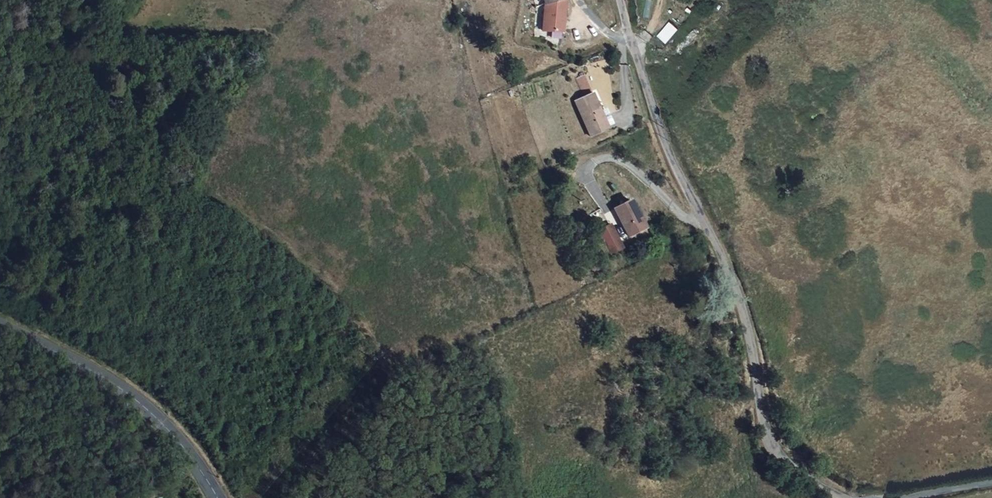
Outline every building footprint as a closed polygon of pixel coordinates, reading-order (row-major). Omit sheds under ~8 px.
[(657,36),(666,44),(678,30),(669,22),(657,36)] [(597,105),(589,89),(571,98),(589,134),(607,125),(605,120),(597,105)] [(597,105),(605,120),(610,118),(603,103),(597,105)] [(643,229),(630,202),(614,209),(627,237),(643,229)]
